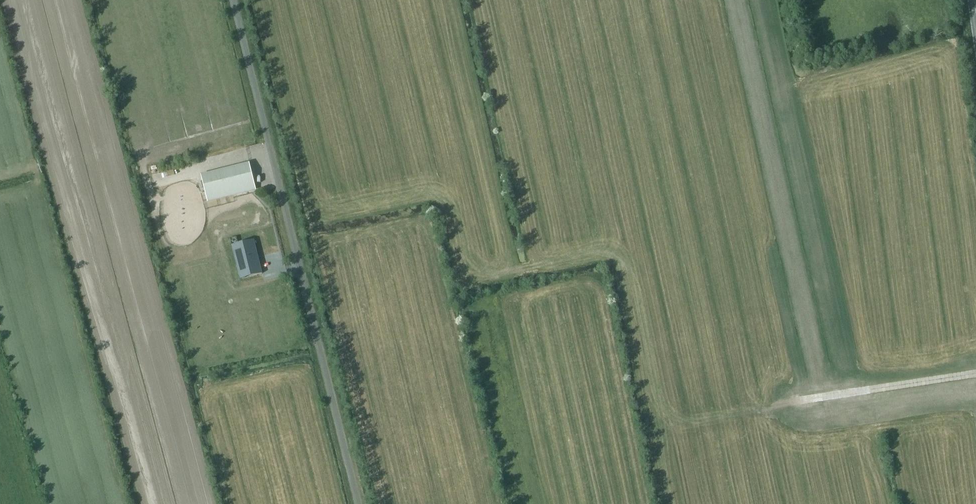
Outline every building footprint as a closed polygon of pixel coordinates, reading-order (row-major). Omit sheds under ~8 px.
[(207,199),(255,188),(250,164),(201,176),(207,199)] [(253,241),(237,245),(244,276),(261,271),(262,273),(262,271),(254,239),(253,240),(253,241)]
